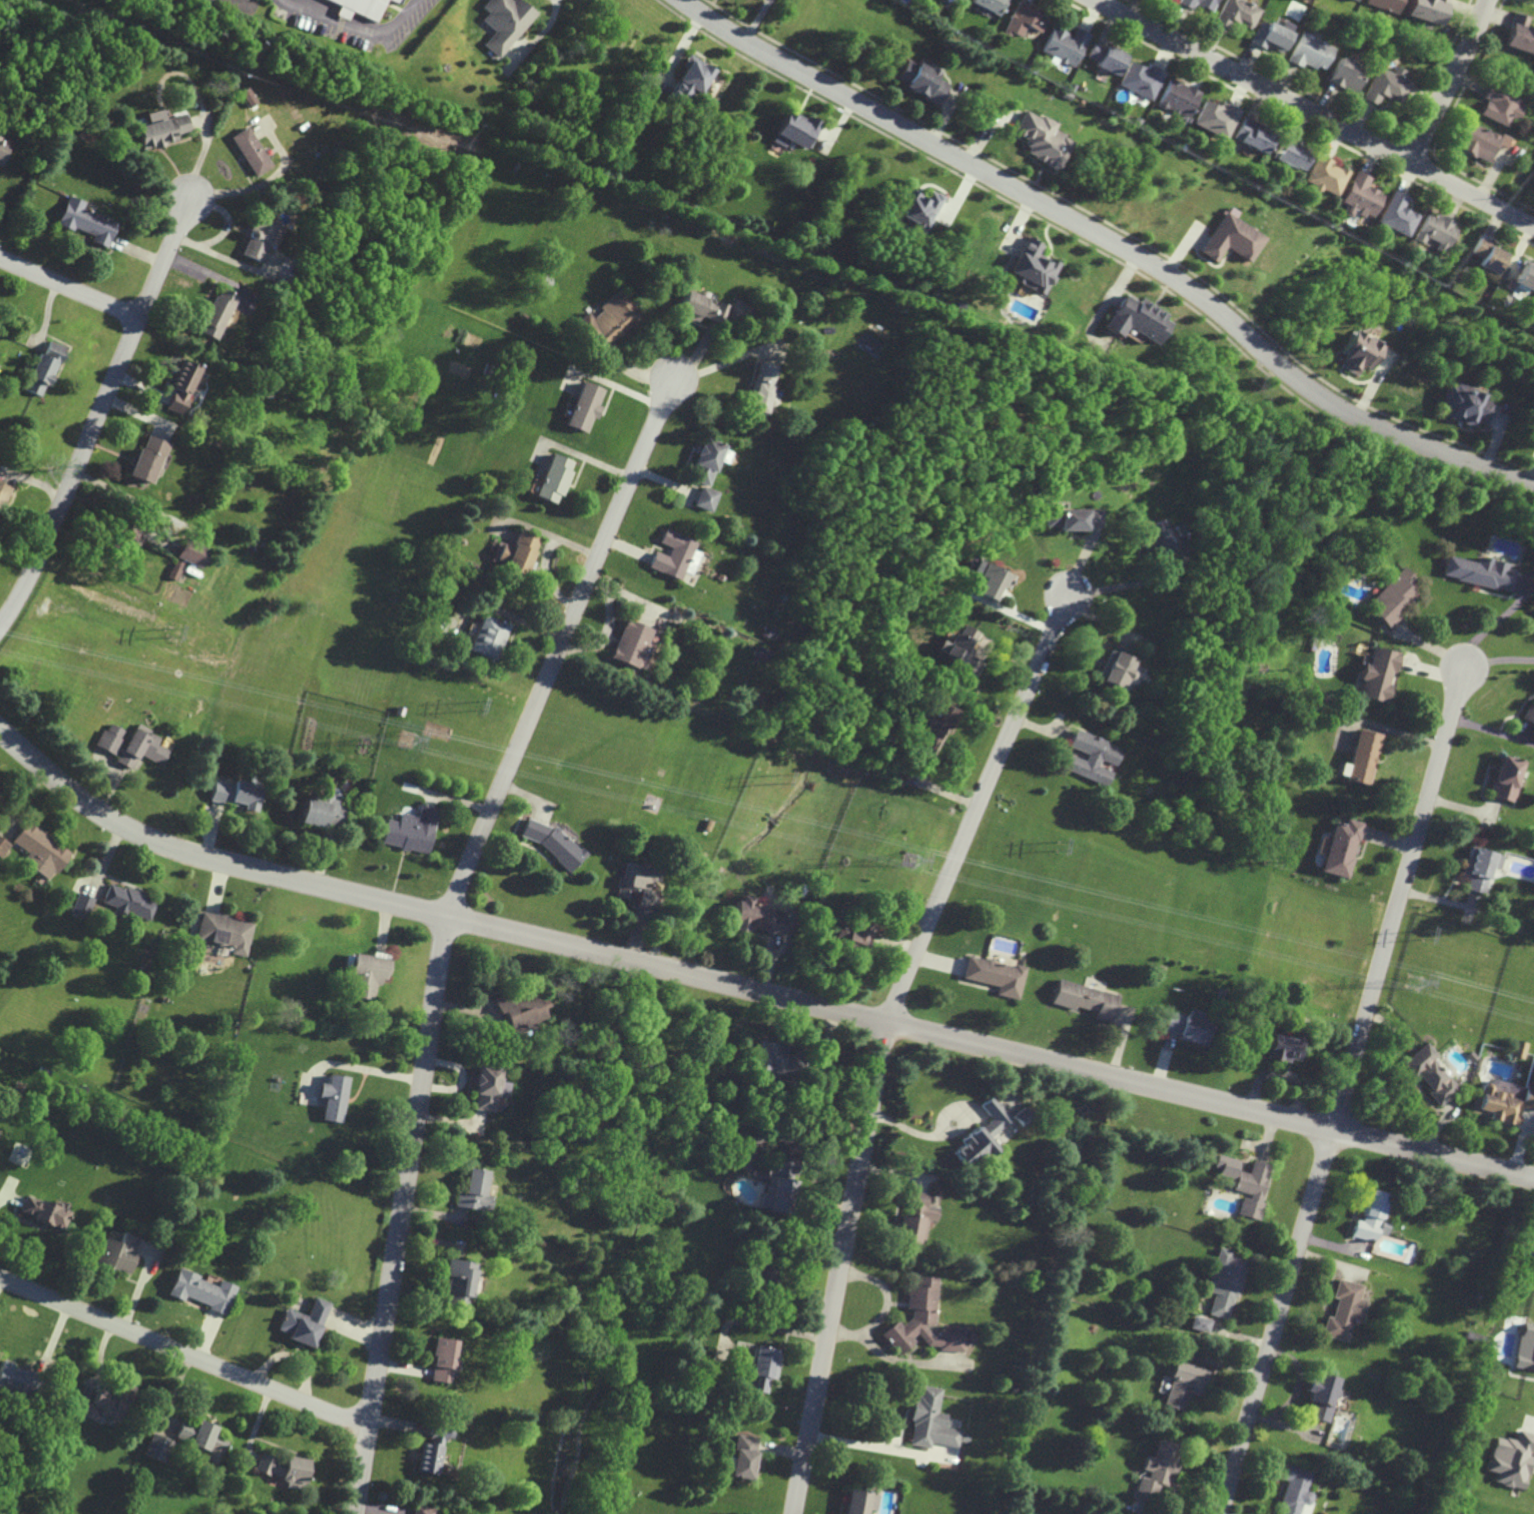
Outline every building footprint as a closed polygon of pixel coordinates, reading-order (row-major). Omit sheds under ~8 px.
[(340,4),(336,15),(348,20),(351,12),(377,22),(385,0),(330,0),(340,4)] [(499,58),(535,13),(519,0),(511,0),(510,0),(486,0),(480,7),(487,13),(481,20),(494,31),(482,45),(499,58)] [(969,2),(998,17),(1006,0),(970,0),(969,2)] [(1176,3),(1189,10),(1193,3),(1210,11),(1216,0),(1177,0),(1176,3)] [(1214,22),(1227,29),(1231,21),(1249,31),(1260,8),(1244,0),(1225,0),(1214,22)] [(1364,3),(1365,0),(1399,0),(1394,13),(1364,3)] [(1403,15),(1408,0),(1446,0),(1438,27),(1403,15)] [(1502,45),(1533,56),(1533,30),(1524,26),(1527,18),(1513,13),(1502,45)] [(1292,25),(1280,20),(1277,26),(1259,18),(1248,44),(1261,49),(1263,44),(1281,52),(1292,25)] [(1053,25),(1041,49),(1074,65),(1090,34),(1076,27),(1073,35),(1053,25)] [(1302,31),(1286,61),(1299,68),(1302,63),(1320,72),(1333,47),(1302,31)] [(1116,76),(1127,55),(1094,39),(1086,56),(1098,61),(1095,66),(1116,76)] [(701,94),(714,67),(689,55),(669,97),(684,105),(691,90),(701,94)] [(1339,55),(1326,82),(1354,96),(1368,69),(1339,55)] [(938,103),(947,83),(935,78),(938,72),(905,57),(894,83),(938,103)] [(1130,60),(1117,85),(1151,101),(1166,71),(1150,63),(1147,69),(1130,60)] [(1379,66),(1361,100),(1374,106),(1380,94),(1399,104),(1410,82),(1400,77),(1404,69),(1395,65),(1392,72),(1379,66)] [(1168,77),(1155,104),(1186,120),(1200,92),(1168,77)] [(1487,84),(1481,96),(1485,98),(1477,114),(1505,128),(1510,118),(1516,121),(1521,109),(1513,105),(1517,99),(1487,84)] [(1192,123),(1224,139),(1238,111),(1224,104),(1222,108),(1204,99),(1192,123)] [(784,148),(788,140),(807,150),(821,123),(806,116),(804,120),(786,110),(771,141),(784,148)] [(1072,139),(1053,131),(1057,122),(1041,115),(1040,117),(1024,110),(1013,133),(1028,140),(1022,153),(1058,170),(1072,139)] [(175,134),(188,131),(184,114),(135,125),(140,149),(176,141),(175,134)] [(1262,156),(1273,134),(1241,118),(1230,139),(1262,156)] [(1466,121),(1453,148),(1484,163),(1497,136),(1466,121)] [(228,137),(253,177),(270,166),(246,126),(228,137)] [(1283,138),(1271,159),(1299,174),(1311,153),(1283,138)] [(1316,154),(1302,182),(1333,197),(1347,168),(1316,154)] [(1354,170),(1339,202),(1345,205),(1341,213),(1350,217),(1352,214),(1359,217),(1360,214),(1369,218),(1380,194),(1365,187),(1369,178),(1354,170)] [(939,195),(929,190),(925,197),(905,188),(894,213),(910,221),(909,222),(924,229),(939,195)] [(1391,189),(1374,222),(1405,237),(1416,216),(1400,208),(1406,196),(1391,189)] [(115,222),(80,209),(82,202),(65,196),(55,223),(91,236),(89,241),(106,247),(115,222)] [(1197,252),(1212,262),(1221,247),(1245,262),(1261,236),(1232,218),(1236,212),(1226,205),(1197,252)] [(1425,213),(1412,238),(1443,254),(1456,229),(1450,226),(1451,223),(1434,212),(1432,217),(1427,214),(1425,213)] [(258,261),(264,246),(275,250),(283,226),(252,215),(239,254),(258,261)] [(1057,263),(1037,253),(1041,244),(1026,236),(1006,276),(1042,294),(1057,263)] [(1478,236),(1470,252),(1482,258),(1479,265),(1497,274),(1508,254),(1490,245),(1492,243),(1478,236)] [(1513,281),(1533,292),(1533,290),(1533,266),(1524,260),(1513,281)] [(198,333),(217,340),(233,295),(214,288),(198,333)] [(587,312),(575,323),(602,353),(643,316),(620,290),(590,316),(587,312)] [(729,306),(714,300),(714,301),(685,290),(676,314),(697,322),(699,315),(722,324),(729,306)] [(1153,344),(1169,319),(1137,300),(1135,302),(1122,294),(1102,327),(1118,337),(1124,327),(1153,344)] [(1356,375),(1359,367),(1368,371),(1380,344),(1349,330),(1339,354),(1342,355),(1337,367),(1356,375)] [(62,346),(47,340),(42,354),(37,353),(23,390),(43,398),(62,346)] [(164,408),(178,415),(200,368),(181,359),(170,385),(173,387),(164,408)] [(767,415),(776,365),(759,362),(749,412),(767,415)] [(605,389),(582,381),(566,425),(586,433),(592,417),(594,418),(605,389)] [(1440,416),(1473,427),(1475,422),(1485,425),(1493,402),(1484,399),(1486,393),(1451,382),(1440,416)] [(768,406),(778,408),(781,393),(771,390),(768,406)] [(126,476),(150,484),(164,441),(145,435),(142,448),(136,446),(126,476)] [(708,486),(724,446),(703,437),(687,478),(708,486)] [(557,504),(575,462),(553,453),(535,495),(557,504)] [(0,483),(0,506),(3,507),(10,486),(0,483)] [(710,512),(718,492),(700,486),(693,505),(710,512)] [(1100,509),(1043,508),(1043,526),(1057,527),(1057,530),(1086,531),(1087,526),(1100,526),(1100,509)] [(1136,527),(1147,561),(1171,552),(1160,519),(1136,527)] [(119,540),(134,543),(137,529),(122,526),(119,540)] [(648,567),(680,580),(695,541),(665,528),(659,543),(671,547),(667,556),(655,551),(648,567)] [(501,542),(493,562),(526,574),(540,538),(519,530),(513,547),(501,542)] [(176,559),(203,567),(209,547),(182,539),(176,559)] [(690,574),(699,552),(693,549),(683,571),(690,574)] [(1476,562),(1446,556),(1441,577),(1509,591),(1514,572),(1505,570),(1507,563),(1477,557),(1476,562)] [(976,592),(994,601),(1000,587),(1006,590),(1013,575),(977,559),(971,573),(982,578),(976,592)] [(183,564),(174,560),(166,576),(175,580),(183,564)] [(1389,631),(1401,619),(1394,612),(1402,604),(1408,609),(1420,598),(1409,587),(1415,581),(1402,567),(1364,604),(1389,631)] [(470,650),(497,661),(511,625),(484,614),(470,650)] [(609,657),(638,669),(649,644),(646,643),(651,629),(625,618),(609,657)] [(937,650),(964,664),(962,669),(975,676),(987,654),(973,647),(980,633),(962,623),(950,644),(942,640),(937,650)] [(1358,696),(1386,703),(1390,686),(1389,686),(1397,653),(1372,647),(1370,655),(1364,653),(1358,679),(1362,680),(1358,696)] [(1121,689),(1133,660),(1108,649),(1096,678),(1121,689)] [(935,753),(954,710),(937,702),(932,713),(928,711),(914,743),(935,753)] [(1528,704),(1521,718),(1533,725),(1533,707),(1528,704)] [(95,746),(117,756),(115,761),(131,769),(138,755),(161,766),(168,750),(156,744),(160,736),(135,724),(127,742),(120,739),(124,730),(107,722),(95,746)] [(1368,785),(1380,734),(1357,728),(1349,764),(1341,762),(1338,778),(1368,785)] [(1106,785),(1111,772),(1096,767),(1099,760),(1114,765),(1120,747),(1072,731),(1067,747),(1086,754),(1084,760),(1068,755),(1063,770),(1106,785)] [(1489,796),(1511,802),(1522,761),(1500,755),(1489,796)] [(210,801),(256,810),(261,786),(234,780),(233,784),(214,780),(210,801)] [(305,797),(300,823),(340,830),(345,801),(321,796),(320,801),(305,797)] [(438,810),(420,806),(417,816),(400,812),(398,821),(387,819),(381,844),(429,853),(438,810)] [(535,841),(568,872),(587,851),(576,848),(556,828),(527,818),(521,836),(535,841)] [(1361,822),(1344,818),(1343,824),(1333,822),(1320,871),(1347,878),(1361,822)] [(49,881),(69,852),(25,821),(11,841),(27,853),(21,862),(49,881)] [(10,844),(0,837),(0,858),(10,844)] [(1503,855),(1470,846),(1461,876),(1468,878),(1465,889),(1482,894),(1490,867),(1499,869),(1503,855)] [(616,897),(624,898),(625,892),(633,893),(631,906),(654,909),(657,891),(652,891),(655,869),(622,863),(616,897)] [(102,903),(115,907),(112,915),(123,919),(126,912),(149,921),(157,898),(123,887),(123,888),(108,884),(102,903)] [(94,899),(78,892),(69,913),(86,920),(94,899)] [(731,930),(748,933),(748,929),(782,935),(785,918),(769,916),(771,907),(751,904),(752,896),(737,893),(731,930)] [(195,939),(231,946),(230,953),(246,957),(253,922),(200,912),(195,939)] [(861,956),(875,926),(856,918),(851,930),(838,924),(830,942),(861,956)] [(375,1000),(378,978),(387,979),(389,958),(354,954),(349,996),(375,1000)] [(962,978),(997,986),(996,994),(1018,999),(1025,968),(966,955),(962,978)] [(1118,994),(1056,980),(1051,1003),(1094,1013),(1092,1019),(1111,1023),(1118,994)] [(509,1033),(529,1027),(528,1024),(544,1019),(541,1009),(546,1008),(541,993),(509,1002),(506,993),(492,998),(496,1013),(502,1011),(509,1033)] [(1160,1035),(1202,1045),(1207,1021),(1166,1011),(1160,1035)] [(1265,1057),(1288,1062),(1289,1059),(1297,1061),(1302,1041),(1270,1034),(1265,1057)] [(796,1055),(785,1054),(786,1046),(756,1040),(751,1068),(792,1075),(796,1055)] [(1437,1056),(1425,1042),(1403,1062),(1429,1091),(1427,1093),(1437,1105),(1457,1087),(1432,1060),(1437,1056)] [(471,1109),(492,1112),(494,1096),(505,1098),(507,1082),(496,1081),(498,1069),(476,1066),(471,1109)] [(343,1122),(347,1076),(328,1075),(327,1084),(319,1083),(318,1097),(324,1098),(322,1120),(343,1122)] [(1516,1125),(1520,1107),(1533,1110),(1533,1089),(1524,1086),(1521,1097),(1494,1091),(1495,1083),(1484,1080),(1480,1097),(1474,1096),(1470,1114),(1516,1125)] [(1011,1120),(993,1095),(980,1104),(991,1118),(961,1141),(963,1144),(954,1151),(968,1170),(998,1148),(989,1136),(1011,1120)] [(1269,1164),(1251,1160),(1248,1173),(1236,1170),(1238,1159),(1215,1155),(1213,1167),(1219,1168),(1217,1175),(1234,1179),(1232,1191),(1242,1194),(1237,1215),(1260,1220),(1264,1202),(1261,1202),(1269,1164)] [(454,1207),(488,1210),(490,1195),(483,1194),(486,1170),(466,1168),(463,1192),(456,1191),(454,1207)] [(929,1221),(938,1222),(940,1208),(927,1206),(929,1192),(907,1189),(900,1240),(926,1244),(929,1221)] [(1388,1194),(1370,1189),(1362,1221),(1356,1220),(1352,1235),(1375,1242),(1377,1233),(1386,1236),(1390,1221),(1382,1219),(1388,1194)] [(18,1211),(60,1230),(68,1211),(57,1205),(55,1208),(26,1194),(18,1211)] [(103,1238),(95,1264),(129,1275),(136,1252),(133,1251),(138,1237),(121,1231),(117,1243),(103,1238)] [(1209,1314),(1231,1319),(1246,1260),(1230,1255),(1231,1250),(1219,1247),(1207,1291),(1215,1293),(1209,1314)] [(442,1302),(469,1306),(476,1263),(449,1259),(442,1302)] [(236,1286),(219,1280),(218,1284),(176,1269),(167,1295),(183,1300),(185,1297),(208,1305),(207,1309),(225,1316),(236,1286)] [(940,1278),(911,1275),(908,1309),(914,1309),(913,1317),(903,1326),(898,1320),(882,1334),(900,1355),(915,1343),(916,1331),(929,1346),(939,1347),(942,1349),(966,1352),(968,1331),(942,1328),(941,1336),(934,1336),(928,1329),(935,1323),(940,1278)] [(1323,1335),(1348,1342),(1354,1320),(1363,1322),(1367,1302),(1360,1300),(1363,1285),(1338,1279),(1333,1298),(1338,1299),(1333,1317),(1328,1316),(1323,1335)] [(328,1302),(313,1297),(308,1315),(285,1308),(278,1330),(289,1334),(287,1339),(315,1347),(328,1302)] [(1191,1329),(1209,1333),(1212,1320),(1194,1316),(1191,1329)] [(1516,1366),(1533,1369),(1533,1325),(1523,1323),(1516,1366)] [(456,1340),(435,1337),(428,1380),(449,1383),(451,1370),(458,1371),(460,1359),(453,1358),(456,1340)] [(747,1389),(766,1393),(769,1379),(776,1380),(781,1350),(755,1345),(747,1389)] [(20,1400),(25,1388),(31,1390),(37,1374),(1,1361),(0,1363),(0,1392),(20,1400)] [(1185,1411),(1189,1393),(1201,1396),(1207,1369),(1175,1362),(1165,1406),(1185,1411)] [(1339,1377),(1312,1371),(1308,1392),(1312,1393),(1306,1417),(1330,1422),(1337,1389),(1336,1388),(1339,1377)] [(71,1417),(83,1422),(85,1417),(99,1422),(101,1415),(122,1423),(135,1386),(120,1380),(115,1394),(98,1388),(92,1403),(78,1398),(71,1417)] [(943,1389),(919,1385),(910,1445),(932,1448),(933,1443),(960,1447),(963,1430),(947,1427),(949,1414),(939,1413),(943,1389)] [(182,1423),(176,1438),(208,1451),(218,1427),(200,1419),(196,1429),(182,1423)] [(416,1471),(436,1475),(443,1436),(452,1438),(454,1428),(431,1424),(428,1443),(422,1442),(416,1471)] [(1498,1472),(1495,1482),(1525,1489),(1533,1454),(1533,1434),(1519,1431),(1517,1440),(1497,1436),(1488,1470),(1498,1472)] [(165,1462),(171,1439),(150,1433),(144,1456),(165,1462)] [(751,1480),(759,1438),(737,1434),(729,1476),(751,1480)] [(220,1465),(227,1440),(214,1436),(207,1462),(220,1465)] [(1136,1497),(1155,1501),(1160,1484),(1173,1487),(1182,1445),(1159,1440),(1155,1457),(1147,1455),(1143,1473),(1141,1473),(1136,1497)] [(309,1459),(286,1456),(285,1460),(259,1456),(257,1472),(285,1476),(284,1487),(304,1490),(309,1459)] [(1314,1492),(1307,1491),(1312,1470),(1285,1464),(1281,1480),(1287,1481),(1284,1492),(1279,1513),(1308,1513),(1314,1492)] [(869,1509),(879,1510),(881,1494),(850,1489),(846,1513),(868,1513),(869,1509)] [(412,1506),(411,1513),(436,1513),(436,1509),(412,1506)]
